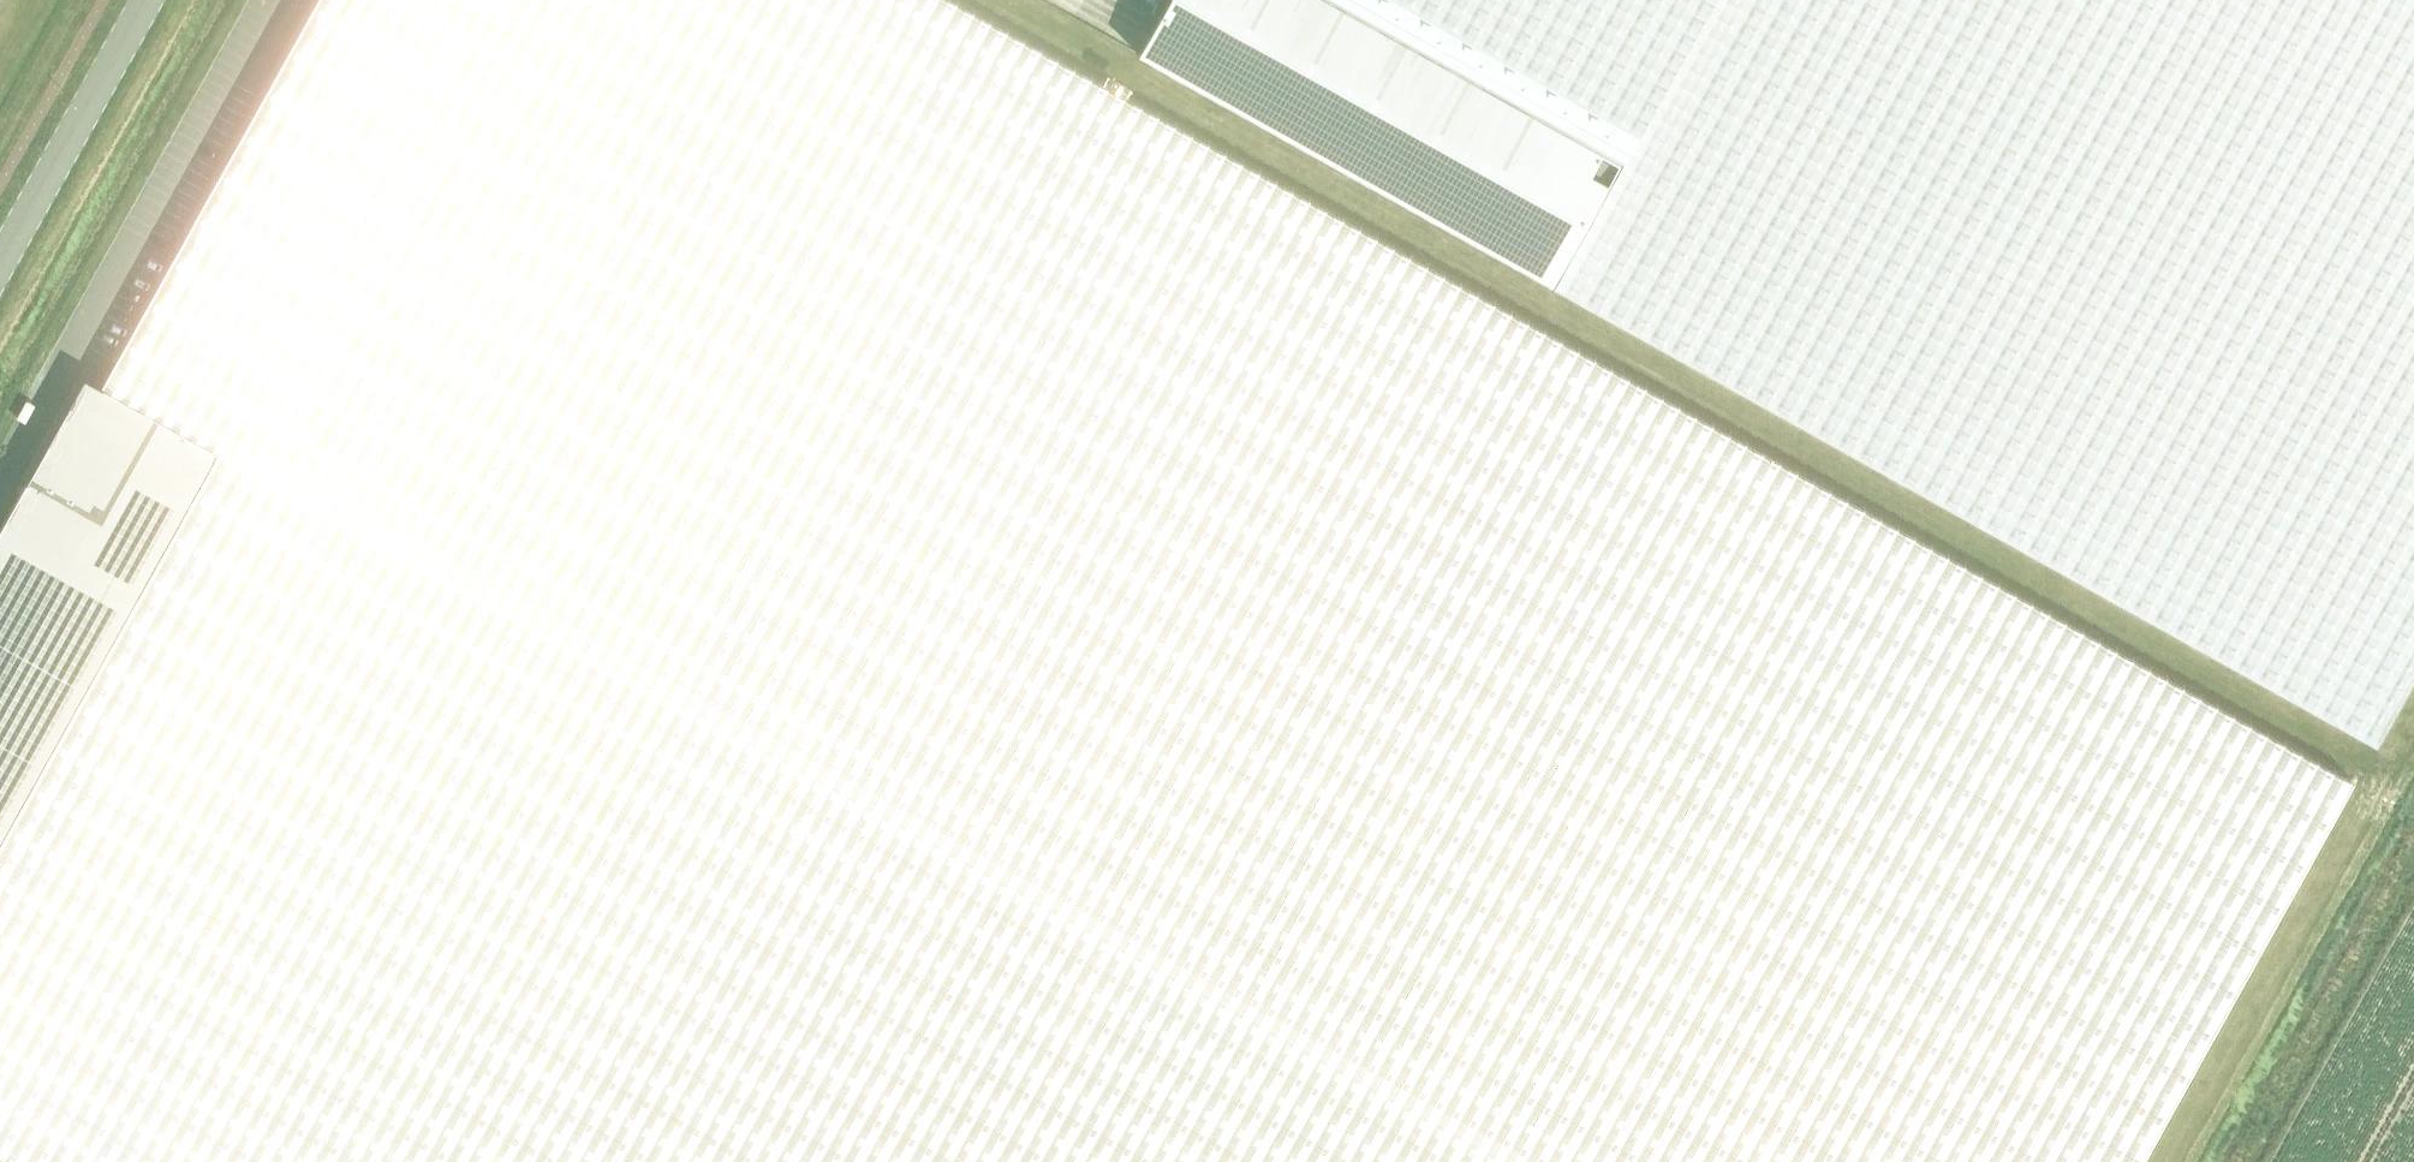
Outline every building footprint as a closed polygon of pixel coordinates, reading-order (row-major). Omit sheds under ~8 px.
[(22,1161),(2140,1161),(2353,779),(954,0),(318,0),(104,384),(90,375),(0,535),(0,1150),(22,1161)] [(1138,53),(1554,283),(1555,282),(2377,742),(2413,675),(2413,0),(1168,0),(1138,53)]
